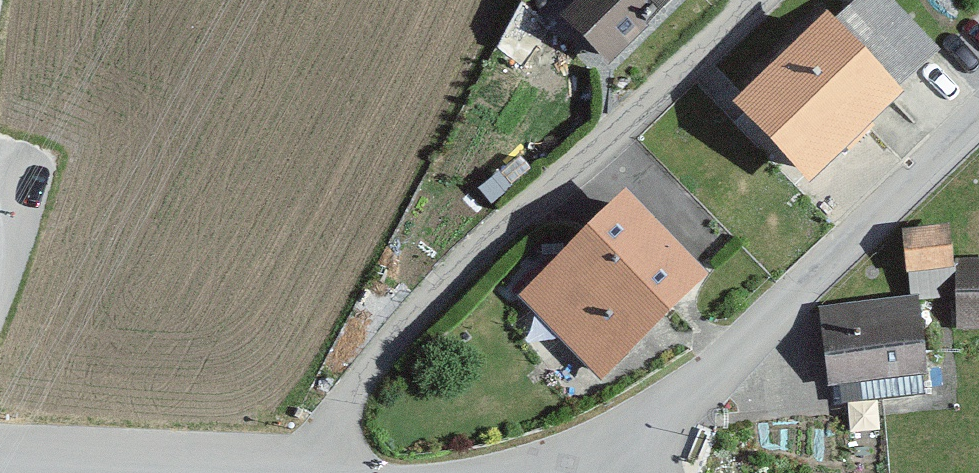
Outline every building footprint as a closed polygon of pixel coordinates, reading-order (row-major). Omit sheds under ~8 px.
[(547,15),(598,66),(665,0),(562,0),(547,15)] [(803,16),(713,100),(792,185),(933,54),(882,0),(849,0),(817,30),(803,16)] [(681,281),(603,200),(503,297),(582,377),(681,281)] [(941,271),(937,227),(890,230),(893,274),(941,271)] [(949,263),(951,323),(978,322),(978,262),(949,263)] [(911,377),(904,297),(811,305),(818,385),(911,377)]
